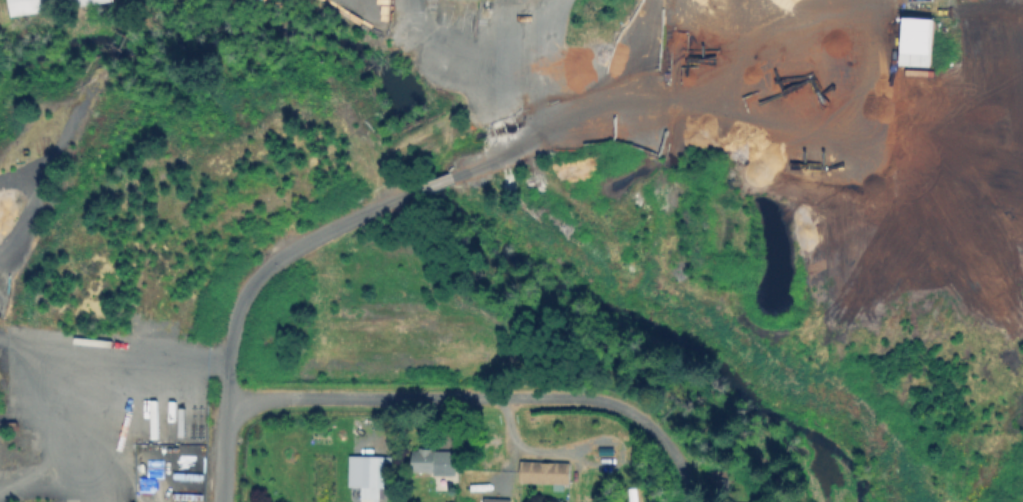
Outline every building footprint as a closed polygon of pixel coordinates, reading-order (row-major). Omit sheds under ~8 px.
[(113,7),(112,0),(7,0),(9,18),(113,7)] [(936,20),(933,66),(902,64),(905,18),(936,20)] [(457,451),(457,476),(436,475),(436,471),(411,470),(412,449),(436,449),(436,450),(457,451)] [(394,458),(394,487),(361,487),(362,457),(394,458)] [(520,479),(521,459),(572,462),(571,482),(520,479)]
